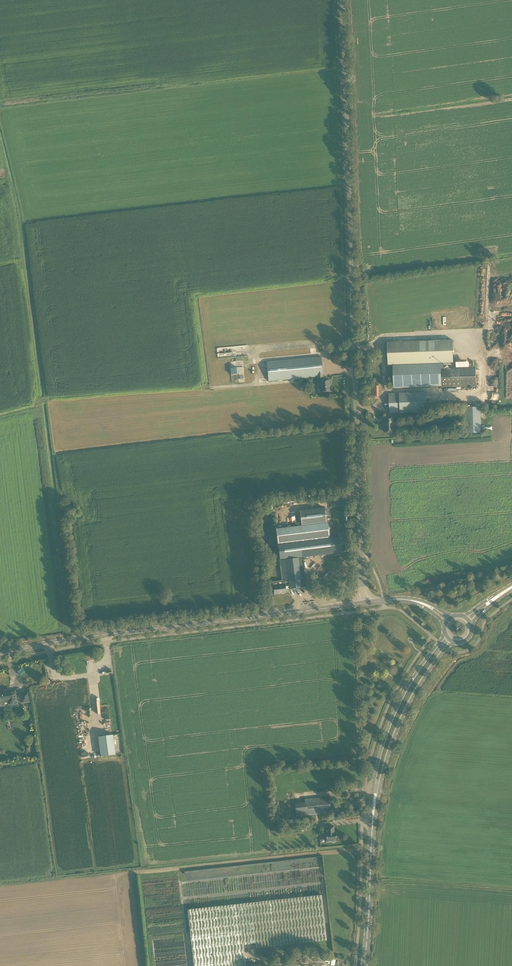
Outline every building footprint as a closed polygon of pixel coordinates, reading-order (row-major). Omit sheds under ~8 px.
[(453,340),(387,343),(388,366),(423,364),(435,364),(454,363),(453,340)] [(322,376),(323,376),(321,357),(281,360),(267,362),(268,381),(283,380),(317,377),(322,376)] [(443,364),(393,366),(394,388),(441,387),(441,382),(441,369),(444,369),(443,364)] [(441,382),(441,388),(476,386),(475,367),(451,368),(447,368),(444,369),(441,369),(441,382)] [(317,377),(318,382),(320,382),(321,392),(329,391),(329,384),(330,384),(329,381),(323,381),(322,376),(317,377)] [(394,394),(389,394),(390,414),(391,414),(396,414),(427,412),(426,392),(394,394)] [(466,419),(466,434),(481,433),(481,407),(465,408),(465,411),(463,411),(463,419),(466,419)] [(385,433),(390,433),(398,433),(400,431),(400,429),(398,427),(395,427),(394,418),(384,418),(384,426),(385,426),(385,433)] [(283,585),(278,585),(278,586),(274,587),(274,594),(285,593),(285,589),(290,588),(290,589),(303,587),(303,586),(304,584),(305,584),(305,578),(301,578),(298,557),(341,552),(339,537),(329,538),(327,523),(326,523),(324,508),(300,511),(302,526),(276,529),(278,545),(278,548),(276,549),(274,551),(274,553),(275,556),(277,558),(280,558),(283,585)] [(5,705),(4,703),(8,702),(8,705),(16,703),(15,697),(15,692),(2,693),(2,692),(0,692),(0,706),(5,705)] [(22,703),(29,702),(28,693),(21,694),(22,703)] [(98,737),(100,756),(116,754),(113,735),(98,737)] [(329,797),(305,799),(306,815),(330,813),(329,797)] [(334,833),(334,826),(325,827),(326,834),(327,842),(332,841),(333,842),(335,842),(335,841),(336,841),(335,833),(334,833)] [(187,910),(194,965),(245,965),(243,945),(256,943),(256,948),(326,940),(322,895),(187,910)]
